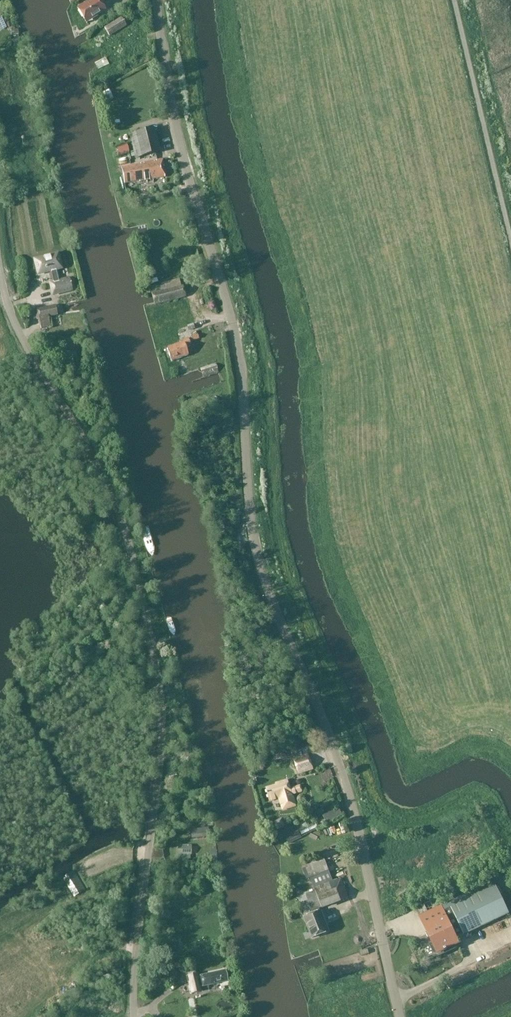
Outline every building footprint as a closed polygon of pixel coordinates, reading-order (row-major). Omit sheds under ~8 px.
[(83,5),(77,9),(86,23),(105,12),(101,4),(107,0),(92,0),(83,5)] [(109,36),(126,26),(122,18),(105,29),(109,36)] [(112,94),(106,96),(109,105),(115,103),(112,94)] [(149,94),(141,96),(143,106),(152,104),(149,94)] [(154,129),(128,136),(134,160),(159,154),(154,129)] [(115,139),(116,159),(127,159),(125,138),(115,139)] [(137,167),(122,170),(125,184),(139,181),(140,182),(165,177),(161,160),(136,165),(137,167)] [(140,241),(142,248),(151,245),(149,238),(140,241)] [(69,278),(58,281),(55,268),(61,267),(58,254),(34,260),(37,272),(46,270),(47,273),(51,272),(54,282),(50,283),(53,296),(69,292),(68,289),(71,288),(69,278)] [(153,294),(156,305),(185,297),(183,286),(153,294)] [(57,317),(55,307),(36,310),(38,320),(57,317)] [(181,345),(167,349),(171,362),(188,357),(185,349),(190,347),(188,339),(179,342),(181,345)] [(290,749),(299,775),(314,769),(304,744),(290,749)] [(283,750),(273,753),(274,759),(285,757),(283,750)] [(293,796),(304,793),(302,786),(291,789),(290,782),(278,786),(278,788),(269,791),(271,800),(280,798),(284,810),(297,806),(293,796)] [(327,824),(343,815),(339,808),(323,817),(327,824)] [(178,847),(177,860),(190,860),(191,848),(178,847)] [(312,883),(313,882),(316,889),(315,890),(316,892),(306,896),(312,912),(349,898),(342,880),(320,888),(318,884),(318,882),(317,882),(317,881),(331,875),(325,859),(306,867),(312,883)] [(493,881),(421,916),(433,943),(421,949),(427,962),(459,946),(456,940),(509,914),(493,881)] [(389,908),(394,915),(399,912),(394,905),(389,908)] [(312,938),(329,932),(322,912),(305,918),(312,938)] [(501,943),(510,937),(505,931),(497,937),(501,943)] [(187,972),(188,977),(192,995),(201,993),(200,988),(227,982),(225,971),(198,978),(197,975),(196,975),(195,971),(187,972)]
